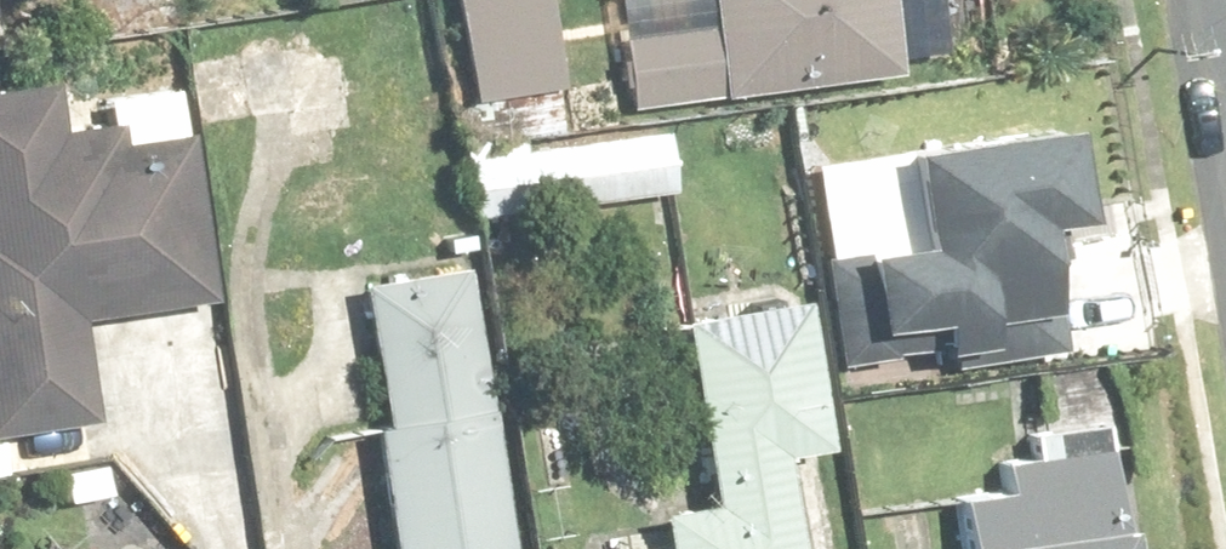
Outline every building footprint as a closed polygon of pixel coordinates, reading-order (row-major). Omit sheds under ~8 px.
[(113,17),(91,18),(95,86),(198,79),(194,12),(187,12),(187,0),(111,0),(113,17)] [(253,55),(355,44),(350,0),(246,0),(253,55)] [(764,128),(821,123),(810,0),(636,0),(662,155),(766,138),(764,128)] [(638,73),(546,82),(554,170),(647,161),(638,73)] [(30,471),(15,360),(149,343),(126,170),(0,186),(0,475),(30,471)] [(601,176),(434,199),(446,276),(612,253),(601,176)] [(764,433),(922,429),(920,371),(885,372),(879,312),(757,323),(762,376),(764,433)] [(410,321),(289,335),(313,548),(435,548),(410,321)] [(760,546),(742,365),(645,372),(648,401),(612,402),(618,548),(735,548),(760,546)] [(879,543),(880,548),(1078,548),(1071,509),(879,543)]
